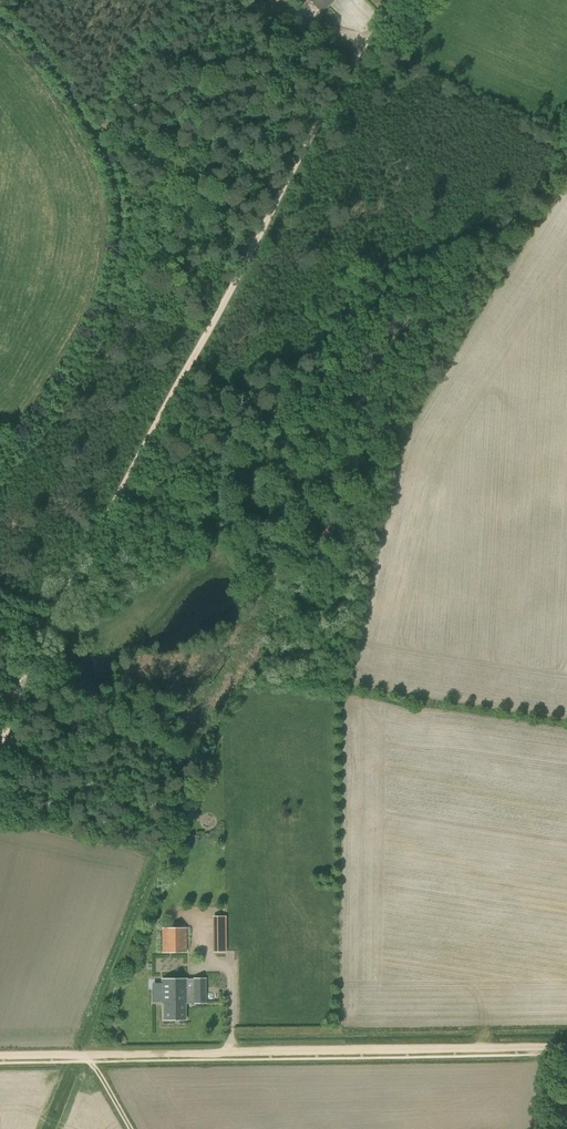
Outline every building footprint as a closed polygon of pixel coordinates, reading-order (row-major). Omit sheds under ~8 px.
[(321,14),(336,0),(308,0),(321,14)] [(190,825),(196,806),(182,802),(177,821),(190,825)] [(225,926),(212,926),(212,938),(225,938),(225,926)] [(162,928),(162,953),(187,952),(187,928),(162,928)] [(163,1003),(163,1020),(186,1020),(186,1003),(206,1003),(206,978),(193,978),(193,996),(186,996),(186,979),(161,979),(161,1003),(163,1003)]
